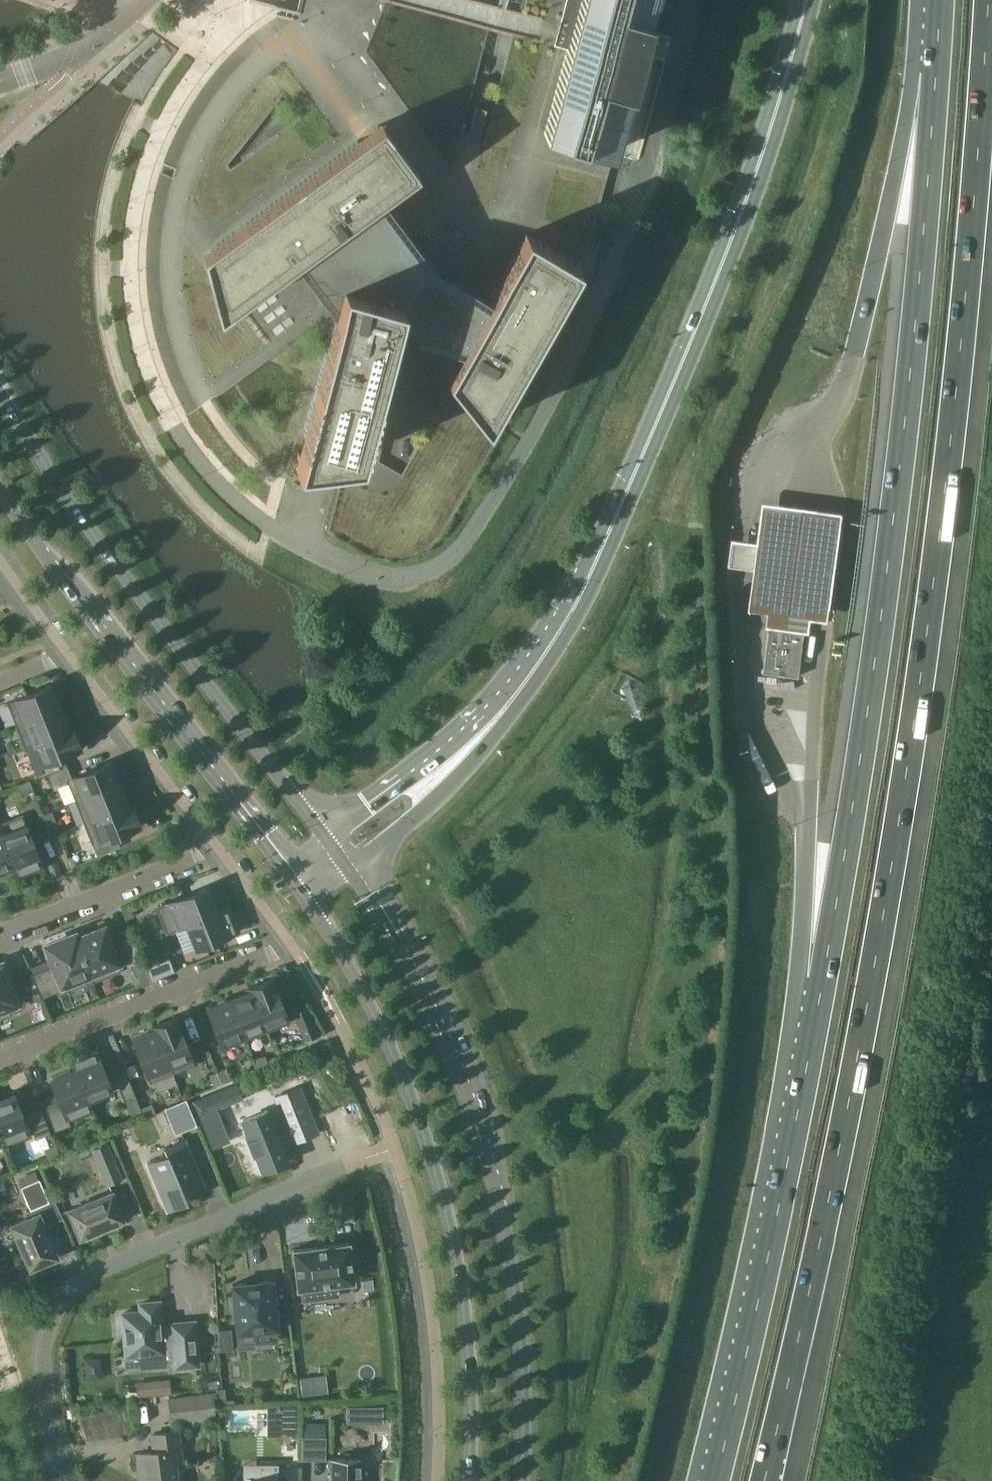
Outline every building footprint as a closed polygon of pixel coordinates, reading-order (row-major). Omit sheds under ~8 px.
[(561,37),(559,44),(567,47),(544,134),(613,152),(645,31),(653,0),(570,0),(561,37)] [(671,14),(674,4),(664,2),(661,11),(671,14)] [(304,432),(295,464),(330,460),(360,457),(393,331),(461,349),(450,367),(446,374),(486,425),(503,396),(578,264),(526,234),(490,297),(432,264),(382,196),(417,171),(382,122),(202,253),(209,277),(219,316),(230,308),(295,260),(335,315),(304,432)] [(605,209),(626,215),(642,160),(620,154),(605,209)] [(765,609),(764,622),(807,628),(808,614),(825,617),(840,508),(760,497),(755,537),(730,534),(726,561),(751,564),(746,606),(765,609)] [(797,676),(803,630),(768,626),(762,672),(797,676)] [(60,707),(51,685),(7,702),(16,724),(60,707)] [(60,707),(16,724),(25,745),(68,728),(68,727),(64,718),(60,707)] [(37,777),(47,773),(61,768),(57,758),(80,749),(71,726),(68,727),(68,728),(25,745),(37,777)] [(72,777),(67,779),(67,780),(76,801),(119,784),(110,762),(72,777)] [(61,768),(47,773),(52,785),(67,780),(67,779),(72,777),(67,765),(60,768),(61,768)] [(30,780),(19,785),(22,792),(33,788),(30,780)] [(119,784),(76,801),(84,822),(128,805),(127,804),(119,784)] [(128,805),(84,822),(93,845),(102,841),(106,852),(120,847),(115,836),(140,826),(130,803),(127,804),(128,805)] [(55,822),(51,811),(43,814),(48,825),(55,822)] [(0,824),(0,830),(18,875),(42,866),(22,815),(0,824)] [(13,865),(14,864),(0,830),(0,870),(13,865)] [(157,907),(166,932),(227,908),(227,907),(219,910),(216,911),(207,887),(157,907)] [(121,908),(126,919),(133,916),(129,904),(121,908)] [(198,948),(237,932),(227,908),(166,932),(167,933),(188,924),(198,948)] [(77,938),(76,938),(91,977),(93,982),(120,971),(119,967),(141,958),(132,934),(113,941),(110,935),(107,927),(104,919),(82,928),(84,935),(77,938)] [(91,977),(74,934),(46,945),(54,965),(32,973),(41,998),(65,988),(64,987),(91,977)] [(169,958),(160,962),(157,954),(142,960),(150,981),(174,971),(169,958)] [(32,973),(20,978),(24,988),(13,992),(2,964),(1,963),(0,963),(0,1019),(11,1015),(8,1006),(16,1003),(28,998),(30,1002),(41,998),(32,973)] [(250,988),(267,1031),(289,1023),(287,1017),(272,980),(250,988)] [(246,1040),(267,1031),(250,988),(249,989),(250,992),(242,995),(230,1000),(246,1040)] [(208,1009),(210,1014),(224,1049),(246,1040),(230,1000),(208,1009)] [(307,1006),(292,1012),(297,1024),(311,1018),(307,1006)] [(176,1018),(154,1027),(155,1030),(169,1065),(172,1073),(194,1065),(191,1056),(176,1018)] [(155,1030),(133,1039),(135,1044),(150,1082),(172,1073),(169,1065),(155,1030)] [(96,1050),(71,1060),(75,1070),(76,1070),(87,1099),(88,1098),(119,1086),(132,1119),(144,1114),(141,1107),(125,1069),(106,1077),(96,1050)] [(257,1068),(268,1064),(265,1055),(254,1060),(257,1068)] [(224,1068),(217,1071),(221,1083),(229,1080),(224,1068)] [(75,1070),(51,1080),(59,1099),(44,1105),(54,1131),(71,1124),(68,1119),(92,1109),(88,1098),(87,1099),(76,1070),(75,1070)] [(209,1074),(214,1086),(221,1083),(217,1071),(209,1074)] [(293,1143),(318,1133),(299,1086),(275,1096),(286,1123),(274,1128),(267,1110),(243,1119),(250,1137),(247,1139),(253,1154),(256,1152),(263,1170),(287,1160),(280,1142),(291,1138),(293,1143)] [(224,1087),(193,1100),(212,1147),(229,1141),(216,1109),(231,1103),(224,1087)] [(5,1144),(30,1134),(14,1095),(0,1100),(0,1130),(5,1144)] [(175,1133),(196,1124),(185,1100),(165,1108),(175,1133)] [(151,1103),(141,1107),(144,1114),(145,1116),(155,1112),(151,1103)] [(32,1109),(25,1112),(36,1138),(51,1132),(40,1106),(32,1109)] [(166,1208),(168,1207),(185,1200),(186,1199),(186,1198),(184,1194),(204,1185),(194,1160),(190,1151),(185,1139),(165,1147),(167,1153),(147,1161),(164,1202),(166,1206),(166,1208)] [(44,1149),(47,1157),(59,1153),(55,1144),(44,1149)] [(118,1153),(112,1156),(122,1178),(127,1176),(118,1153)] [(122,1178),(112,1156),(97,1162),(107,1185),(122,1178)] [(30,1268),(57,1256),(39,1213),(36,1207),(49,1202),(40,1179),(21,1187),(31,1210),(25,1212),(28,1218),(11,1225),(30,1268)] [(68,1210),(80,1237),(124,1219),(112,1191),(68,1210)] [(349,1244),(349,1242),(347,1242),(328,1245),(328,1244),(313,1246),(313,1247),(295,1249),(295,1248),(292,1249),(293,1251),(298,1286),(297,1286),(297,1288),(299,1288),(299,1287),(301,1287),(303,1300),(321,1298),(319,1285),(351,1281),(354,1281),(353,1279),(349,1244)] [(373,1279),(362,1280),(363,1291),(374,1290),(373,1279)] [(237,1332),(239,1348),(255,1347),(253,1330),(275,1328),(275,1329),(277,1328),(277,1326),(273,1282),(273,1280),(270,1280),(234,1284),(232,1284),(232,1286),(237,1330),(237,1332)] [(192,1355),(197,1355),(194,1321),(170,1323),(171,1330),(162,1331),(159,1301),(139,1303),(140,1311),(122,1313),(122,1317),(119,1320),(120,1332),(124,1334),(126,1356),(144,1354),(145,1366),(165,1364),(165,1363),(174,1362),(175,1367),(193,1366),(192,1355)] [(230,1329),(219,1330),(221,1350),(232,1349),(230,1329)] [(300,1378),(302,1395),(327,1392),(325,1375),(300,1378)] [(142,1394),(168,1392),(167,1380),(141,1382),(142,1394)] [(224,1398),(223,1387),(216,1388),(217,1399),(224,1398)] [(205,1416),(207,1431),(206,1447),(216,1448),(217,1434),(216,1424),(215,1417),(213,1393),(169,1398),(171,1420),(205,1416)] [(295,1432),(295,1404),(281,1404),(281,1432),(295,1432)] [(370,1423),(383,1423),(383,1407),(370,1407),(370,1423)] [(136,1452),(139,1474),(142,1474),(143,1480),(178,1480),(175,1461),(182,1461),(178,1430),(150,1434),(152,1450),(136,1452)] [(331,1480),(361,1480),(361,1458),(331,1458),(331,1480)] [(277,1464),(260,1464),(260,1479),(241,1479),(241,1480),(244,1480),(277,1480),(280,1480),(280,1479),(277,1479),(277,1464)]
